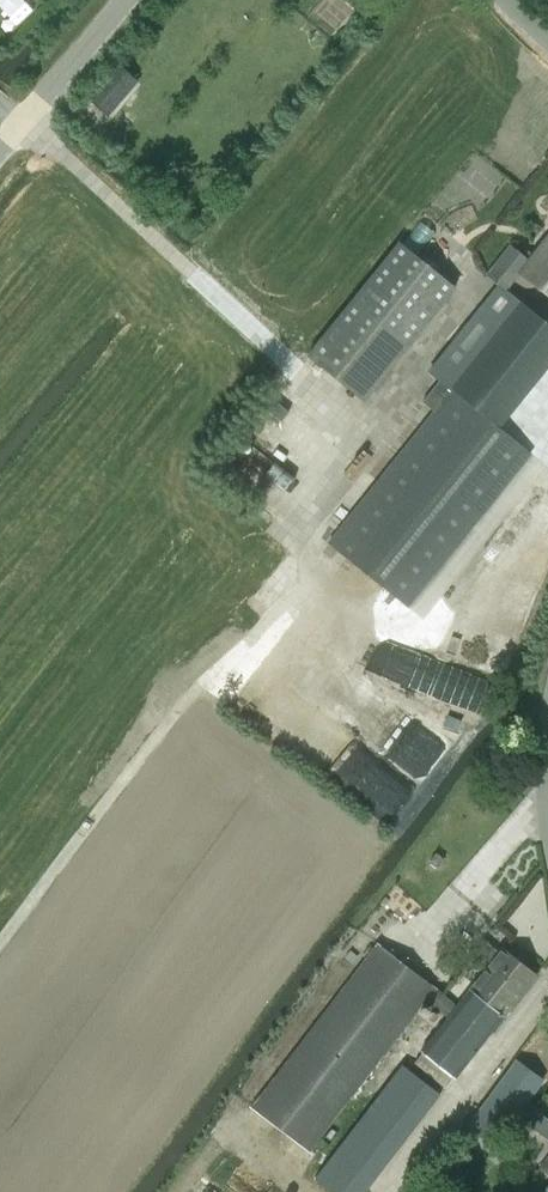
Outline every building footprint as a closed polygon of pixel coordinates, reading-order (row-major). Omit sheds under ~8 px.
[(14,27),(33,10),(24,0),(0,0),(0,11),(14,27)] [(105,112),(134,79),(119,67),(90,99),(105,112)] [(487,277),(498,285),(507,292),(520,274),(547,296),(547,238),(532,259),(513,244),(487,277)] [(399,243),(308,356),(364,402),(456,288),(399,243)] [(430,372),(500,427),(547,365),(547,324),(507,292),(498,285),(430,372)] [(531,454),(510,436),(452,390),(440,381),(423,402),(435,412),(329,543),(387,589),(408,607),(531,454)] [(283,690),(427,776),(449,739),(305,653),(283,690)] [(484,971),(471,989),(505,1015),(536,975),(501,948),(499,952),(484,940),(469,959),(484,971)] [(455,1079),(505,1015),(471,989),(457,1006),(434,987),(377,944),(253,1107),(309,1150),(424,1000),(447,1018),(421,1052),(422,1053),(415,1063),(446,1088),(453,1078),(455,1079)] [(467,1126),(494,1146),(517,1116),(546,1139),(547,1138),(547,1137),(547,1120),(526,1104),(543,1080),(516,1060),(467,1126)] [(402,1065),(315,1179),(332,1191),(365,1191),(441,1094),(402,1065)] [(198,1177),(189,1191),(224,1191),(198,1177)]
